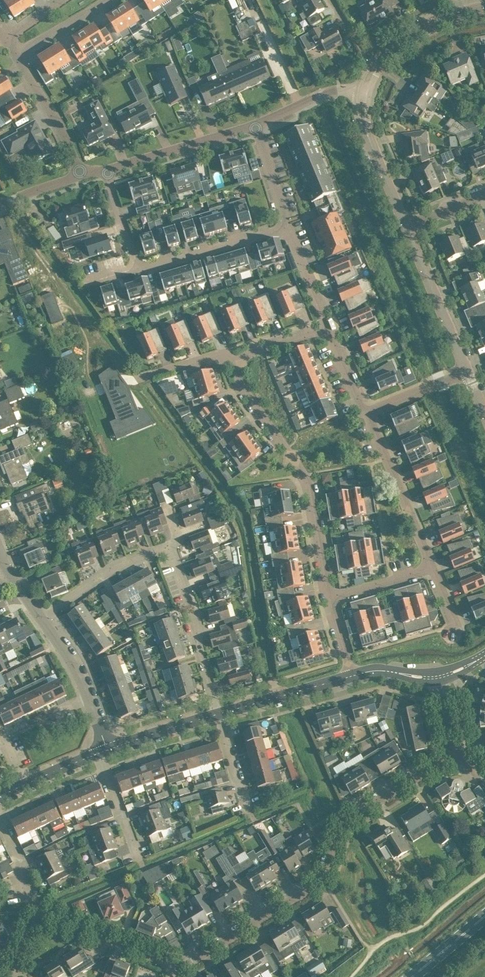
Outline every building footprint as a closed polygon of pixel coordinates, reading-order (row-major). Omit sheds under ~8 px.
[(18,0),(0,0),(0,6),(2,9),(8,5),(15,17),(25,11),(18,0)] [(25,11),(34,5),(31,0),(18,0),(25,11)] [(141,11),(148,22),(155,17),(152,11),(161,5),(158,0),(144,0),(148,7),(141,11)] [(161,5),(165,12),(175,6),(173,4),(179,0),(158,0),(161,5)] [(294,8),(290,0),(284,3),(283,5),(286,11),(288,12),(294,8)] [(311,17),(308,19),(311,26),(321,20),(317,13),(324,9),(319,0),(297,0),(300,6),(303,4),(311,17)] [(375,1),(374,0),(366,0),(366,2),(367,5),(360,9),(369,25),(379,19),(380,21),(394,13),(390,7),(398,3),(396,0),(376,0),(375,1)] [(143,29),(141,26),(148,22),(141,11),(135,16),(128,5),(125,6),(124,5),(117,9),(129,28),(133,35),(143,29)] [(115,28),(108,33),(114,43),(122,38),(119,34),(129,28),(117,9),(110,14),(111,15),(108,17),(115,28)] [(199,11),(194,15),(198,21),(203,18),(199,11)] [(236,26),(242,41),(259,33),(258,31),(260,30),(254,18),(236,26)] [(91,28),(90,26),(83,31),(95,49),(100,46),(103,50),(114,43),(108,33),(105,28),(98,33),(94,26),(91,28)] [(308,34),(300,38),(304,45),(312,41),(316,48),(322,44),(325,50),(342,40),(336,29),(329,33),(328,31),(322,34),(318,28),(308,34)] [(81,49),(74,54),(81,64),(83,67),(99,57),(95,49),(83,31),(76,35),(77,37),(74,39),(81,49)] [(179,38),(173,40),(177,51),(183,49),(179,38)] [(55,46),(48,50),(60,69),(70,63),(73,69),(81,64),(74,54),(67,58),(59,45),(56,47),(55,46)] [(125,59),(128,64),(144,53),(141,48),(124,58),(125,59)] [(60,69),(48,50),(41,55),(42,56),(39,58),(46,69),(39,74),(46,84),(53,79),(51,75),(60,69)] [(444,66),(448,76),(451,84),(467,77),(470,85),(478,81),(474,74),(475,74),(466,54),(451,60),(452,63),(444,66)] [(220,70),(226,67),(221,56),(215,58),(220,70)] [(125,59),(117,64),(120,69),(128,64),(125,59)] [(249,60),(227,70),(237,93),(271,78),(263,60),(251,66),(249,60)] [(166,98),(166,97),(168,96),(171,105),(188,97),(174,66),(158,73),(162,83),(160,84),(166,98)] [(237,93),(227,70),(216,75),(218,80),(199,88),(207,106),(237,93)] [(420,88),(417,93),(438,107),(440,103),(434,98),(437,93),(438,94),(442,88),(442,86),(436,82),(435,83),(423,75),(419,82),(417,81),(415,84),(420,88)] [(14,96),(10,90),(12,89),(9,85),(11,84),(7,78),(5,79),(5,78),(0,80),(0,104),(14,96)] [(438,107),(417,93),(414,98),(408,94),(406,98),(407,99),(402,106),(414,114),(413,115),(419,119),(422,118),(425,113),(424,112),(427,108),(434,112),(438,107)] [(0,104),(0,114),(1,113),(5,118),(3,119),(6,124),(26,112),(25,111),(27,110),(23,104),(22,105),(19,100),(17,101),(14,96),(0,104)] [(85,108),(94,125),(82,131),(90,145),(100,140),(101,141),(115,134),(98,102),(85,108)] [(137,129),(141,127),(152,122),(143,106),(119,119),(126,133),(137,128),(137,129)] [(448,123),(451,118),(446,114),(443,119),(448,123)] [(448,132),(451,134),(456,135),(468,130),(463,127),(452,118),(446,125),(450,129),(448,132)] [(471,118),(463,127),(468,130),(471,129),(478,126),(471,118)] [(10,155),(27,146),(36,162),(44,158),(45,160),(53,156),(51,154),(53,153),(46,142),(45,142),(43,138),(44,138),(35,122),(18,131),(19,133),(3,142),(10,155)] [(284,135),(289,147),(313,137),(308,125),(284,135)] [(468,130),(456,135),(457,137),(459,142),(474,136),(471,129),(468,130)] [(426,131),(412,133),(402,134),(404,147),(405,147),(407,158),(421,156),(422,163),(430,159),(426,131)] [(289,147),(294,158),(318,148),(313,137),(289,147)] [(450,137),(450,147),(458,147),(457,137),(450,137)] [(480,149),(478,144),(463,150),(473,174),(479,172),(478,170),(484,167),(484,160),(480,149)] [(463,155),(460,147),(455,150),(458,157),(463,155)] [(299,165),(300,168),(322,159),(318,148),(294,158),(297,166),(299,165)] [(253,182),(244,149),(242,150),(243,150),(220,157),(220,156),(219,157),(224,173),(225,172),(241,167),(243,177),(238,179),(240,186),(253,182)] [(454,158),(451,151),(442,154),(446,162),(454,158)] [(256,158),(249,160),(253,171),(260,169),(256,158)] [(300,172),(303,180),(327,170),(322,159),(300,168),(301,172),(300,172)] [(430,164),(422,167),(413,171),(416,178),(417,177),(424,194),(440,188),(439,185),(446,181),(440,165),(437,167),(435,162),(430,164)] [(201,183),(195,165),(171,172),(175,187),(193,182),(196,192),(203,190),(205,196),(212,194),(208,181),(201,183)] [(308,187),(309,190),(331,181),(327,170),(303,180),(306,188),(308,187)] [(156,181),(155,181),(153,177),(152,177),(152,178),(130,184),(129,184),(133,200),(134,200),(134,199),(157,193),(158,193),(157,188),(159,188),(156,181)] [(312,203),(314,202),(336,193),(331,181),(309,190),(311,194),(309,194),(312,203)] [(314,202),(321,220),(337,214),(344,211),(336,193),(314,202)] [(245,199),(227,205),(232,222),(238,220),(240,226),(244,225),(245,226),(251,224),(251,223),(252,223),(245,199)] [(136,209),(138,216),(152,212),(150,205),(136,209)] [(232,222),(227,205),(209,210),(210,212),(216,233),(228,230),(225,222),(231,220),(232,222)] [(69,227),(64,228),(68,238),(73,237),(88,232),(91,230),(99,228),(96,218),(89,221),(87,215),(84,206),(72,210),(71,209),(64,211),(67,220),(69,227)] [(192,215),(191,215),(198,239),(199,239),(196,231),(203,229),(205,237),(216,233),(210,212),(192,217),(192,216),(192,215)] [(312,224),(317,235),(341,225),(337,214),(321,220),(312,224)] [(105,215),(97,218),(100,226),(108,224),(105,215)] [(191,215),(173,220),(180,244),(181,244),(179,238),(185,236),(186,242),(198,239),(191,215)] [(161,220),(155,222),(161,243),(167,241),(169,248),(180,244),(173,220),(173,221),(175,226),(164,230),(161,220)] [(161,243),(155,222),(148,224),(151,234),(140,237),(145,255),(157,251),(155,245),(161,243)] [(484,223),(466,230),(474,247),(484,242),(484,226),(484,223)] [(322,243),(324,246),(346,237),(341,225),(317,235),(321,243),(322,243)] [(53,227),(43,234),(51,245),(61,238),(53,227)] [(86,233),(59,242),(61,250),(79,244),(84,258),(95,255),(108,250),(105,240),(104,241),(102,236),(88,240),(86,233)] [(447,260),(457,256),(464,253),(468,262),(473,259),(466,241),(460,243),(457,236),(440,243),(447,260)] [(346,237),(324,246),(325,249),(323,250),(327,258),(351,248),(346,237)] [(279,239),(268,242),(275,265),(286,261),(279,239)] [(29,279),(14,241),(2,246),(0,242),(0,262),(6,260),(16,284),(29,279)] [(253,254),(257,269),(258,269),(257,267),(262,266),(263,268),(274,264),(274,265),(275,265),(268,242),(268,243),(257,246),(259,254),(254,256),(253,254)] [(235,253),(234,253),(240,274),(257,269),(253,254),(247,256),(245,250),(240,251),(240,250),(235,251),(235,253)] [(234,253),(224,256),(229,272),(238,269),(240,274),(234,253)] [(215,259),(214,259),(220,279),(221,278),(220,275),(229,272),(224,256),(215,259)] [(329,260),(331,265),(327,267),(332,277),(337,275),(341,285),(358,275),(354,267),(352,268),(348,258),(344,260),(343,256),(329,260)] [(210,282),(220,279),(214,259),(204,262),(210,282)] [(191,266),(197,285),(207,282),(201,263),(191,266)] [(472,274),(478,271),(475,264),(469,267),(472,274)] [(190,266),(181,269),(186,285),(195,282),(196,286),(197,285),(191,266),(190,266)] [(181,269),(171,272),(176,288),(186,285),(181,269)] [(162,283),(156,285),(160,296),(166,294),(165,291),(176,288),(171,272),(160,275),(162,283)] [(465,300),(481,293),(484,291),(484,285),(483,281),(481,282),(477,272),(462,279),(466,287),(461,289),(465,300)] [(141,280),(137,281),(142,299),(153,295),(153,298),(160,296),(156,285),(156,282),(150,284),(148,276),(140,278),(141,280)] [(121,291),(127,313),(128,313),(126,309),(143,304),(142,299),(137,281),(136,282),(125,286),(128,293),(122,295),(121,291)] [(342,302),(347,300),(351,310),(368,300),(365,292),(362,293),(358,283),(338,291),(342,302)] [(30,284),(19,289),(21,294),(32,289),(30,284)] [(127,313),(121,291),(115,293),(113,285),(105,288),(104,287),(97,289),(99,296),(100,296),(104,309),(118,305),(121,315),(127,313)] [(295,310),(303,307),(304,308),(305,308),(296,287),(286,291),(287,293),(277,298),(285,318),(296,313),(295,310)] [(478,316),(484,313),(484,291),(481,293),(465,300),(469,310),(474,307),(478,316)] [(53,292),(42,297),(52,324),(63,320),(53,292)] [(267,319),(276,315),(276,316),(277,316),(268,295),(258,299),(259,302),(249,306),(258,326),(268,322),(267,319)] [(228,328),(230,335),(241,330),(240,327),(248,323),(249,325),(249,324),(241,303),(231,308),(232,310),(222,314),(223,317),(228,328)] [(353,328),(358,326),(362,336),(379,326),(375,317),(373,318),(369,308),(349,317),(353,328)] [(212,335),(221,332),(221,333),(222,333),(213,312),(203,316),(204,318),(194,323),(203,343),(213,338),(212,335)] [(480,337),(484,335),(484,313),(478,316),(481,324),(476,326),(480,337)] [(223,317),(219,319),(223,330),(228,328),(223,317)] [(194,341),(186,320),(176,324),(177,327),(167,331),(175,351),(186,347),(185,344),(193,340),(194,341)] [(166,350),(167,350),(158,328),(148,333),(149,335),(139,339),(148,360),(158,355),(157,352),(166,348),(166,350)] [(369,351),(373,361),(389,351),(386,343),(384,344),(380,334),(359,343),(364,353),(369,351)] [(288,353),(292,363),(312,354),(308,345),(288,353)] [(292,363),(296,371),(315,363),(312,354),(292,363)] [(375,381),(380,392),(398,384),(398,385),(404,383),(399,372),(396,373),(392,362),(375,372),(378,380),(375,381)] [(296,371),(299,380),(319,372),(315,363),(296,371)] [(114,366),(99,377),(101,383),(121,375),(114,366)] [(190,389),(191,389),(195,387),(195,388),(216,381),(216,380),(218,379),(216,372),(214,372),(213,370),(197,375),(195,369),(183,372),(186,379),(187,379),(190,389)] [(299,380),(303,389),(323,381),(319,372),(299,380)] [(403,380),(406,385),(416,380),(414,375),(403,380)] [(195,387),(191,389),(194,400),(192,401),(194,407),(206,403),(204,397),(220,393),(216,381),(195,388),(195,387)] [(303,389),(307,398),(326,390),(323,381),(303,389)] [(11,404),(24,398),(24,396),(27,395),(23,384),(5,391),(9,399),(0,403),(0,431),(19,424),(15,415),(11,404)] [(145,408),(136,412),(125,385),(108,392),(119,419),(110,423),(115,434),(152,419),(145,408)] [(310,407),(330,398),(326,390),(307,398),(310,406),(310,407)] [(310,407),(314,416),(334,407),(330,398),(310,407)] [(212,428),(216,425),(215,425),(233,412),(226,402),(213,412),(209,407),(199,414),(203,420),(205,418),(212,428)] [(176,410),(182,417),(191,413),(189,406),(176,410)] [(334,407),(314,416),(318,425),(338,416),(334,407)] [(398,426),(402,437),(419,426),(416,418),(413,419),(409,409),(391,417),(395,428),(398,426)] [(220,443),(230,436),(227,431),(240,422),(233,412),(215,425),(216,425),(219,430),(213,434),(220,443)] [(33,433),(43,429),(40,420),(29,424),(33,433)] [(61,431),(72,428),(70,420),(59,423),(61,431)] [(226,448),(232,457),(254,441),(247,432),(234,441),(230,436),(220,443),(224,449),(226,448)] [(23,465),(30,462),(24,448),(32,444),(28,436),(13,442),(16,450),(0,457),(0,463),(2,467),(4,466),(12,484),(28,477),(23,465)] [(409,453),(413,463),(417,461),(423,457),(430,453),(427,445),(424,445),(420,436),(402,443),(406,454),(409,453)] [(254,441),(232,457),(239,467),(238,468),(241,473),(251,466),(248,461),(261,451),(260,449),(261,448),(257,441),(255,442),(254,441)] [(433,460),(412,469),(417,480),(422,478),(426,488),(428,487),(429,490),(438,486),(436,481),(442,478),(439,470),(437,470),(433,460)] [(53,481),(55,486),(63,483),(61,478),(59,478),(59,477),(53,479),(54,481),(53,481)] [(355,481),(347,482),(351,504),(374,501),(372,487),(356,490),(355,481)] [(195,482),(182,487),(172,491),(177,503),(189,498),(190,502),(201,498),(195,482)] [(326,495),(328,508),(351,504),(347,482),(340,483),(342,492),(326,495)] [(36,496),(26,500),(16,504),(20,513),(23,512),(31,531),(43,526),(43,527),(49,524),(44,512),(51,509),(44,493),(50,490),(47,483),(33,489),(36,496)] [(432,503),(435,511),(454,506),(450,495),(448,496),(443,486),(423,495),(428,505),(432,503)] [(268,496),(270,507),(292,503),(290,491),(274,494),(273,488),(260,490),(262,497),(268,496)] [(157,495),(160,504),(166,502),(162,491),(156,493),(157,495)] [(351,504),(355,530),(363,529),(361,516),(376,514),(374,501),(351,504)] [(265,518),(266,526),(279,523),(278,517),(294,515),(292,503),(270,507),(272,517),(265,518)] [(346,519),(348,528),(355,527),(351,504),(328,508),(330,521),(346,519)] [(204,521),(198,505),(192,507),(193,511),(182,515),(186,527),(204,521)] [(73,512),(76,521),(90,516),(88,512),(85,513),(84,508),(73,512)] [(145,517),(139,519),(143,531),(149,529),(152,536),(164,531),(162,526),(168,524),(162,508),(150,512),(144,514),(145,517)] [(207,518),(210,524),(221,520),(219,514),(207,518)] [(439,520),(444,530),(439,532),(443,543),(464,535),(460,525),(462,524),(458,516),(439,520)] [(221,520),(210,524),(212,531),(225,526),(225,524),(230,522),(229,517),(221,520)] [(139,519),(115,528),(117,534),(120,541),(126,539),(129,547),(141,542),(139,537),(145,535),(143,531),(139,519)] [(85,520),(76,523),(78,531),(88,527),(85,520)] [(274,532),(276,542),(298,538),(297,537),(300,537),(298,529),(296,529),(296,527),(280,530),(279,523),(266,526),(267,533),(274,532)] [(117,534),(115,528),(103,532),(105,537),(99,539),(105,555),(117,551),(115,546),(121,543),(120,541),(117,534)] [(334,546),(337,559),(360,555),(356,532),(355,530),(348,531),(350,543),(334,546)] [(202,547),(204,553),(213,550),(219,547),(220,547),(218,543),(213,545),(208,531),(190,538),(191,541),(189,542),(192,551),(202,547)] [(363,531),(356,532),(360,555),(383,552),(381,538),(365,541),(363,531)] [(271,555),(272,561),(284,559),(284,553),(300,550),(298,538),(276,542),(271,543),(273,555),(271,555)] [(77,552),(79,559),(83,568),(95,564),(93,558),(99,556),(95,547),(93,540),(81,545),(83,549),(77,552)] [(473,549),(469,541),(450,546),(454,556),(450,558),(454,569),(474,560),(470,550),(473,549)] [(42,542),(30,547),(21,551),(23,557),(25,556),(30,569),(46,563),(41,550),(44,549),(42,542)] [(57,553),(61,561),(70,556),(67,548),(57,553)] [(213,550),(204,553),(196,556),(198,563),(192,565),(196,577),(214,570),(209,556),(214,554),(213,550)] [(383,552),(360,555),(364,578),(371,577),(369,567),(385,565),(383,552)] [(360,555),(337,559),(339,572),(355,570),(356,579),(364,578),(360,555)] [(275,567),(277,579),(303,574),(302,562),(285,565),(284,559),(272,561),(273,567),(275,567)] [(220,574),(234,569),(235,568),(234,561),(217,567),(220,574)] [(47,594),(50,593),(52,597),(52,598),(69,592),(68,591),(66,586),(66,585),(63,586),(59,574),(62,573),(59,567),(38,576),(41,582),(42,581),(47,594)] [(480,567),(461,571),(465,582),(460,584),(465,594),(484,586),(484,585),(481,576),(483,575),(480,567)] [(141,570),(138,571),(148,589),(151,594),(160,589),(157,584),(149,569),(143,572),(141,570)] [(222,579),(200,587),(205,600),(211,597),(213,603),(230,597),(224,580),(236,575),(234,569),(220,574),(222,579)] [(137,576),(131,579),(139,594),(148,589),(138,571),(135,573),(137,576)] [(277,590),(278,598),(290,595),(289,588),(305,586),(303,574),(277,579),(279,590),(277,590)] [(124,579),(121,581),(130,599),(139,594),(131,579),(125,582),(124,579)] [(130,599),(121,581),(118,583),(119,585),(113,589),(121,604),(130,599)] [(419,584),(407,587),(413,610),(435,603),(433,596),(424,599),(419,584)] [(398,606),(389,609),(391,616),(413,610),(407,587),(394,591),(398,606)] [(476,620),(484,616),(484,594),(470,598),(474,608),(471,610),(476,620)] [(285,616),(290,614),(311,608),(308,597),(292,601),(290,595),(278,598),(280,605),(282,604),(285,616)] [(376,596),(363,600),(370,622),(391,616),(389,609),(380,612),(376,596)] [(346,622),(348,629),(370,622),(363,600),(350,604),(355,619),(346,622)] [(226,625),(233,623),(237,622),(235,616),(236,616),(232,605),(228,606),(226,601),(219,603),(220,607),(206,611),(209,620),(211,620),(212,623),(224,620),(226,625)] [(435,603),(413,610),(420,632),(432,629),(428,613),(437,610),(435,603)] [(70,622),(72,625),(89,614),(83,605),(69,615),(72,621),(70,622)] [(111,610),(116,619),(120,617),(115,607),(111,610)] [(286,626),(288,633),(300,630),(299,624),(314,620),(311,608),(290,614),(293,624),(286,626)] [(149,613),(150,613),(152,619),(162,615),(160,610),(154,612),(153,611),(149,613)] [(413,610),(391,616),(393,623),(402,621),(407,636),(420,632),(413,610)] [(147,615),(141,617),(142,622),(152,619),(150,613),(146,615),(147,615)] [(77,626),(80,631),(94,622),(89,614),(72,625),(74,628),(77,626)] [(152,622),(153,625),(150,626),(154,636),(159,634),(178,627),(174,618),(171,619),(170,615),(152,622)] [(391,616),(370,622),(376,645),(389,641),(385,626),(393,623),(391,616)] [(142,622),(141,617),(135,620),(128,624),(129,626),(142,622)] [(82,639),(84,641),(105,626),(100,618),(94,622),(80,631),(84,637),(82,639)] [(17,619),(2,626),(14,649),(22,645),(20,642),(26,639),(17,619)] [(233,623),(234,628),(248,625),(252,624),(251,619),(237,622),(233,623)] [(370,622),(348,629),(350,636),(359,633),(363,648),(376,645),(370,622)] [(213,648),(220,646),(222,652),(241,647),(239,640),(237,641),(235,631),(249,627),(248,625),(234,628),(228,630),(210,635),(213,648)] [(2,672),(7,670),(1,656),(14,649),(2,626),(0,627),(0,668),(2,672)] [(88,643),(92,648),(106,638),(111,634),(105,626),(84,641),(86,644),(88,643)] [(159,634),(162,644),(178,638),(176,632),(179,631),(178,627),(159,634)] [(297,639),(300,649),(321,643),(318,631),(302,636),(300,630),(288,633),(290,640),(297,639)] [(92,648),(89,649),(92,652),(94,651),(98,656),(112,646),(106,638),(92,648)] [(160,655),(166,653),(184,646),(183,643),(180,644),(178,638),(162,644),(156,646),(160,655)] [(321,643),(300,649),(303,659),(296,661),(298,668),(310,665),(309,659),(324,654),(323,652),(326,651),(324,643),(321,644),(321,643)] [(32,657),(45,651),(42,645),(29,651),(32,657)] [(184,646),(166,653),(169,663),(185,657),(183,650),(186,649),(184,646)] [(239,668),(234,651),(228,653),(229,657),(217,661),(221,673),(239,668)] [(100,669),(101,672),(120,665),(116,656),(100,662),(103,668),(100,669)] [(144,661),(148,674),(153,672),(148,659),(144,661)] [(105,675),(107,681),(123,675),(120,665),(101,672),(102,676),(105,675)] [(171,670),(174,680),(190,676),(193,675),(192,671),(189,672),(187,666),(171,670)] [(228,677),(231,685),(251,680),(249,671),(228,677)] [(107,688),(108,691),(127,684),(123,675),(107,681),(110,687),(107,688)] [(171,691),(176,690),(196,684),(195,681),(192,682),(190,676),(174,680),(168,682),(171,691)] [(59,680),(49,685),(56,701),(67,696),(59,680)] [(112,693),(114,699),(130,693),(127,684),(108,691),(109,694),(112,693)] [(196,684),(176,690),(179,700),(196,695),(194,688),(197,687),(196,684)] [(49,685),(38,690),(46,706),(56,701),(49,685)] [(38,690),(28,695),(36,710),(46,706),(38,690)] [(114,707),(115,710),(134,703),(130,693),(114,699),(117,706),(114,707)] [(28,695),(18,700),(26,715),(36,710),(28,695)] [(152,696),(148,698),(151,707),(149,707),(150,708),(140,711),(142,717),(157,712),(152,696)] [(372,698),(362,701),(367,719),(377,716),(386,719),(387,716),(389,709),(389,707),(380,704),(380,705),(379,709),(376,710),(372,698)] [(18,700),(8,705),(15,720),(26,715),(18,700)] [(367,719),(362,701),(351,704),(354,714),(348,716),(348,717),(352,728),(358,726),(358,728),(369,725),(367,719)] [(134,703),(115,710),(116,713),(119,712),(121,719),(138,712),(134,703)] [(8,705),(0,708),(0,716),(5,725),(15,720),(8,705)] [(401,717),(404,732),(423,728),(418,706),(407,709),(408,716),(401,717)] [(327,711),(332,729),(333,733),(350,729),(346,717),(347,717),(340,718),(337,708),(327,711)] [(332,729),(327,711),(316,714),(319,724),(312,727),(318,739),(324,737),(322,732),(332,729)] [(385,720),(378,724),(383,732),(389,729),(385,720)] [(243,732),(246,744),(263,739),(259,728),(243,732)] [(423,728),(404,732),(407,746),(414,745),(416,752),(428,749),(423,728)] [(246,744),(249,755),(266,750),(263,739),(246,744)] [(379,749),(378,749),(391,771),(402,764),(396,755),(401,752),(401,751),(396,743),(394,741),(380,750),(379,749)] [(218,744),(206,747),(212,764),(223,760),(218,744)] [(206,747),(196,750),(201,767),(212,764),(206,747)] [(378,749),(364,758),(364,759),(364,760),(370,770),(377,766),(383,776),(391,771),(378,749)] [(196,750),(185,754),(190,770),(201,767),(196,750)] [(249,755),(252,766),(269,761),(266,750),(249,755)] [(321,752),(324,758),(323,758),(329,756),(326,750),(321,752)] [(185,754),(174,757),(179,774),(181,781),(186,780),(183,772),(190,770),(185,754)] [(360,762),(349,769),(361,789),(370,783),(365,774),(370,770),(364,760),(364,759),(364,758),(362,755),(358,758),(360,762)] [(179,774),(174,757),(163,760),(168,777),(174,775),(177,783),(181,781),(179,774)] [(160,761),(149,765),(155,781),(166,778),(160,761)] [(252,766),(255,777),(272,772),(269,761),(252,766)] [(149,765),(138,769),(144,785),(155,781),(149,765)] [(361,789),(349,769),(348,768),(334,776),(339,789),(346,785),(352,795),(361,789)] [(138,769),(128,773),(134,789),(144,785),(138,769)] [(215,773),(216,777),(218,785),(229,782),(226,770),(215,773)] [(272,772),(255,777),(258,788),(275,783),(272,772)] [(134,789),(128,773),(117,777),(122,793),(134,789)] [(211,781),(206,783),(207,788),(218,785),(216,777),(210,778),(211,781)] [(476,799),(475,798),(470,789),(467,791),(463,790),(463,787),(464,787),(464,786),(464,785),(463,784),(463,783),(462,783),(462,782),(460,781),(459,781),(458,781),(457,781),(455,781),(454,782),(453,783),(453,784),(452,787),(448,786),(446,783),(436,790),(442,800),(446,798),(449,798),(449,800),(449,801),(449,802),(449,803),(450,804),(451,805),(452,805),(453,806),(454,806),(456,806),(457,806),(458,805),(459,804),(459,803),(460,802),(460,801),(464,802),(466,806),(476,799)] [(99,783),(88,788),(95,804),(106,799),(99,783)] [(88,788),(77,792),(84,808),(95,804),(88,788)] [(218,788),(204,792),(201,793),(180,799),(181,803),(194,799),(203,799),(204,803),(207,802),(209,808),(211,808),(213,814),(224,811),(223,805),(229,803),(226,792),(220,794),(218,788)] [(77,792),(67,796),(74,813),(84,808),(77,792)] [(74,813),(67,796),(56,801),(63,817),(74,813)] [(53,802),(43,807),(50,823),(53,828),(64,823),(62,817),(61,818),(53,802)] [(140,816),(144,827),(164,819),(160,810),(164,808),(161,802),(149,807),(151,812),(140,816)] [(402,818),(407,826),(410,832),(431,819),(426,812),(421,803),(409,811),(410,813),(402,818)] [(43,807),(33,812),(40,828),(50,823),(43,807)] [(33,812),(22,817),(30,833),(40,828),(33,812)] [(112,812),(100,817),(102,821),(114,817),(112,812)] [(30,833),(22,817),(12,822),(19,837),(30,833)] [(100,817),(89,821),(91,825),(102,821),(100,817)] [(164,819),(144,827),(148,837),(159,833),(161,838),(173,834),(171,828),(169,824),(166,825),(164,819)] [(89,821),(79,825),(80,829),(91,825),(89,821)] [(452,838),(443,823),(433,830),(441,844),(452,838)] [(257,832),(253,826),(246,830),(250,836),(257,832)] [(370,834),(375,843),(377,847),(378,847),(380,850),(386,847),(394,859),(398,857),(410,850),(397,829),(392,832),(390,830),(388,831),(384,826),(370,834)] [(91,836),(95,845),(114,838),(110,828),(99,832),(97,827),(85,831),(87,837),(91,836)] [(188,827),(180,830),(184,840),(192,837),(188,827)] [(67,829),(56,835),(58,839),(69,833),(67,829)] [(292,836),(285,840),(298,859),(303,856),(304,857),(315,850),(309,841),(311,840),(305,829),(303,830),(304,833),(294,839),(292,836)] [(279,853),(270,838),(264,830),(258,834),(272,857),(279,853)] [(114,838),(95,845),(88,848),(95,866),(112,860),(111,859),(110,860),(107,853),(118,849),(114,838)] [(298,859),(285,840),(281,843),(286,851),(279,855),(285,864),(290,872),(294,870),(296,870),(300,868),(300,866),(301,865),(298,859)] [(152,844),(155,852),(161,850),(158,842),(152,844)] [(216,842),(202,849),(207,860),(221,853),(216,842)] [(35,845),(35,844),(23,849),(26,855),(38,850),(35,845)] [(37,860),(42,870),(60,861),(55,851),(59,849),(56,844),(44,850),(47,855),(37,860)] [(232,850),(224,855),(239,879),(240,881),(247,877),(256,892),(260,889),(261,890),(267,886),(257,870),(252,861),(250,859),(240,865),(234,855),(235,854),(232,850)] [(227,885),(221,888),(233,907),(239,903),(238,902),(243,899),(233,882),(239,879),(224,855),(216,859),(227,876),(223,879),(227,885)] [(461,855),(453,860),(458,868),(466,863),(461,855)] [(256,858),(252,861),(257,870),(267,886),(273,883),(272,882),(276,879),(273,873),(280,869),(275,861),(273,862),(269,856),(259,862),(256,858)] [(60,861),(42,870),(47,880),(57,875),(60,880),(71,874),(68,868),(70,867),(69,866),(70,865),(67,858),(65,859),(65,858),(60,861)] [(0,869),(0,871),(2,874),(6,872),(8,875),(14,871),(8,861),(0,866),(1,868),(0,869)] [(168,862),(160,866),(167,876),(174,872),(168,862)] [(167,876),(160,866),(155,868),(142,874),(148,883),(150,887),(167,876)] [(189,875),(201,894),(204,899),(211,895),(221,912),(226,910),(226,911),(233,907),(221,888),(216,892),(212,885),(207,888),(196,870),(189,875)] [(94,871),(88,873),(91,880),(97,878),(94,871)] [(426,892),(429,897),(435,893),(434,891),(438,889),(430,876),(422,881),(427,891),(426,892)] [(99,900),(99,901),(99,902),(100,904),(106,916),(109,915),(111,919),(113,918),(113,919),(114,919),(115,919),(116,919),(117,919),(118,919),(118,918),(119,918),(120,917),(120,916),(121,916),(121,915),(123,914),(119,904),(130,899),(124,886),(105,895),(101,896),(101,897),(100,897),(100,898),(99,899),(99,900)] [(193,907),(188,910),(199,928),(210,921),(206,916),(212,912),(204,899),(201,894),(189,901),(193,907)] [(302,915),(308,924),(311,930),(321,924),(320,922),(331,916),(323,903),(302,915)] [(150,906),(143,911),(142,913),(138,922),(140,923),(137,931),(153,938),(154,935),(161,938),(165,936),(165,937),(173,932),(168,923),(158,907),(150,906)] [(199,928),(188,910),(183,914),(179,907),(167,915),(172,923),(177,932),(182,929),(184,929),(187,935),(199,928)] [(350,924),(340,908),(333,912),(343,928),(350,924)] [(291,923),(280,929),(294,952),(310,943),(302,930),(302,931),(302,932),(298,935),(291,924),(291,923)] [(3,927),(2,925),(0,925),(0,944),(4,944),(8,935),(8,934),(10,930),(8,927),(3,927)] [(294,952),(280,929),(270,936),(277,947),(273,950),(272,949),(271,949),(279,961),(294,952)] [(258,945),(247,952),(261,975),(269,970),(271,974),(279,969),(269,953),(269,954),(265,957),(258,946),(258,945)] [(68,963),(65,964),(73,976),(74,976),(96,963),(91,955),(88,957),(85,952),(79,956),(76,951),(65,958),(68,963)] [(247,952),(236,958),(237,959),(244,970),(239,972),(239,971),(238,972),(241,976),(257,976),(261,975),(247,952)] [(102,964),(100,967),(106,969),(110,958),(105,956),(99,960),(102,964)] [(306,969),(311,976),(325,968),(321,960),(306,969)] [(131,973),(128,972),(130,966),(118,961),(114,971),(108,969),(105,976),(129,976),(131,973)] [(50,976),(68,976),(62,967),(60,968),(57,963),(45,970),(50,976)] [(231,964),(230,964),(229,963),(223,967),(224,968),(219,971),(223,976),(239,976),(231,964)]
